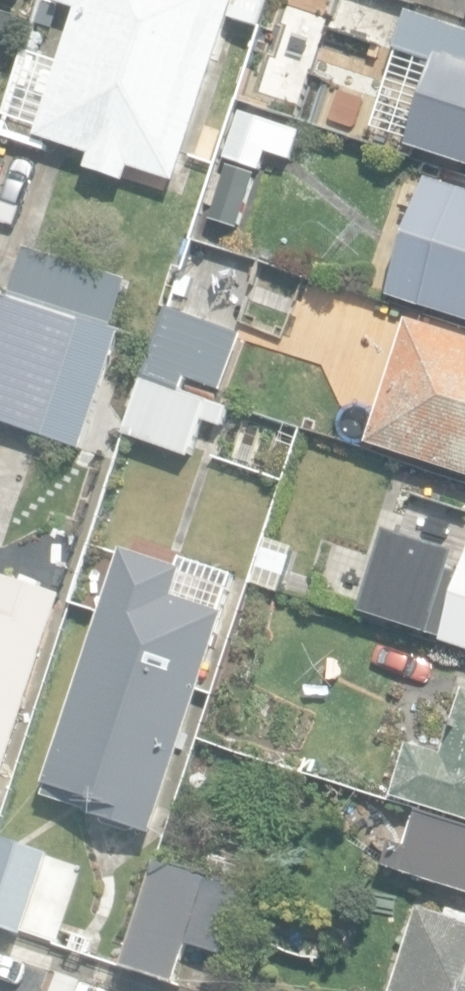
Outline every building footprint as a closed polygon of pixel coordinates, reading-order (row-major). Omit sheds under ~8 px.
[(180,181),(232,16),(259,25),(267,0),(57,0),(55,7),(78,14),(38,139),(90,156),(85,171),(128,185),(134,166),(180,181)] [(39,5),(30,34),(48,39),(56,10),(39,5)] [(464,163),(464,26),(410,8),(396,50),(435,63),(408,144),(464,163)] [(223,172),(252,182),(257,169),(265,172),(281,127),(243,114),(223,172)] [(464,324),(464,186),(426,173),(385,297),(464,324)] [(12,295),(92,321),(107,274),(27,248),(12,295)] [(240,325),(284,341),(307,276),(263,261),(240,325)] [(85,447),(124,332),(4,294),(0,306),(0,421),(85,447)] [(146,376),(187,391),(213,320),(172,305),(146,376)] [(464,474),(464,339),(409,320),(368,442),(464,474)] [(126,438),(190,460),(203,422),(223,429),(230,409),(146,380),(126,438)] [(387,529),(361,611),(443,637),(442,641),(464,649),(464,554),(387,529)] [(136,830),(154,835),(226,614),(223,613),(230,590),(208,583),(210,578),(184,572),(185,569),(122,548),(45,797),(90,811),(89,814),(104,820),(106,826),(132,833),(136,830)] [(281,590),(291,560),(266,551),(256,581),(281,590)] [(66,595),(0,574),(0,801),(66,595)] [(447,758),(412,746),(396,795),(464,818),(464,702),(447,758)] [(420,811),(408,848),(393,843),(386,866),(464,892),(464,826),(420,811)] [(24,936),(50,862),(0,844),(0,927),(24,936)] [(126,967),(179,983),(191,944),(226,955),(246,890),(242,888),(248,868),(216,858),(210,877),(159,861),(126,967)] [(423,908),(396,990),(464,990),(464,922),(423,908)]
